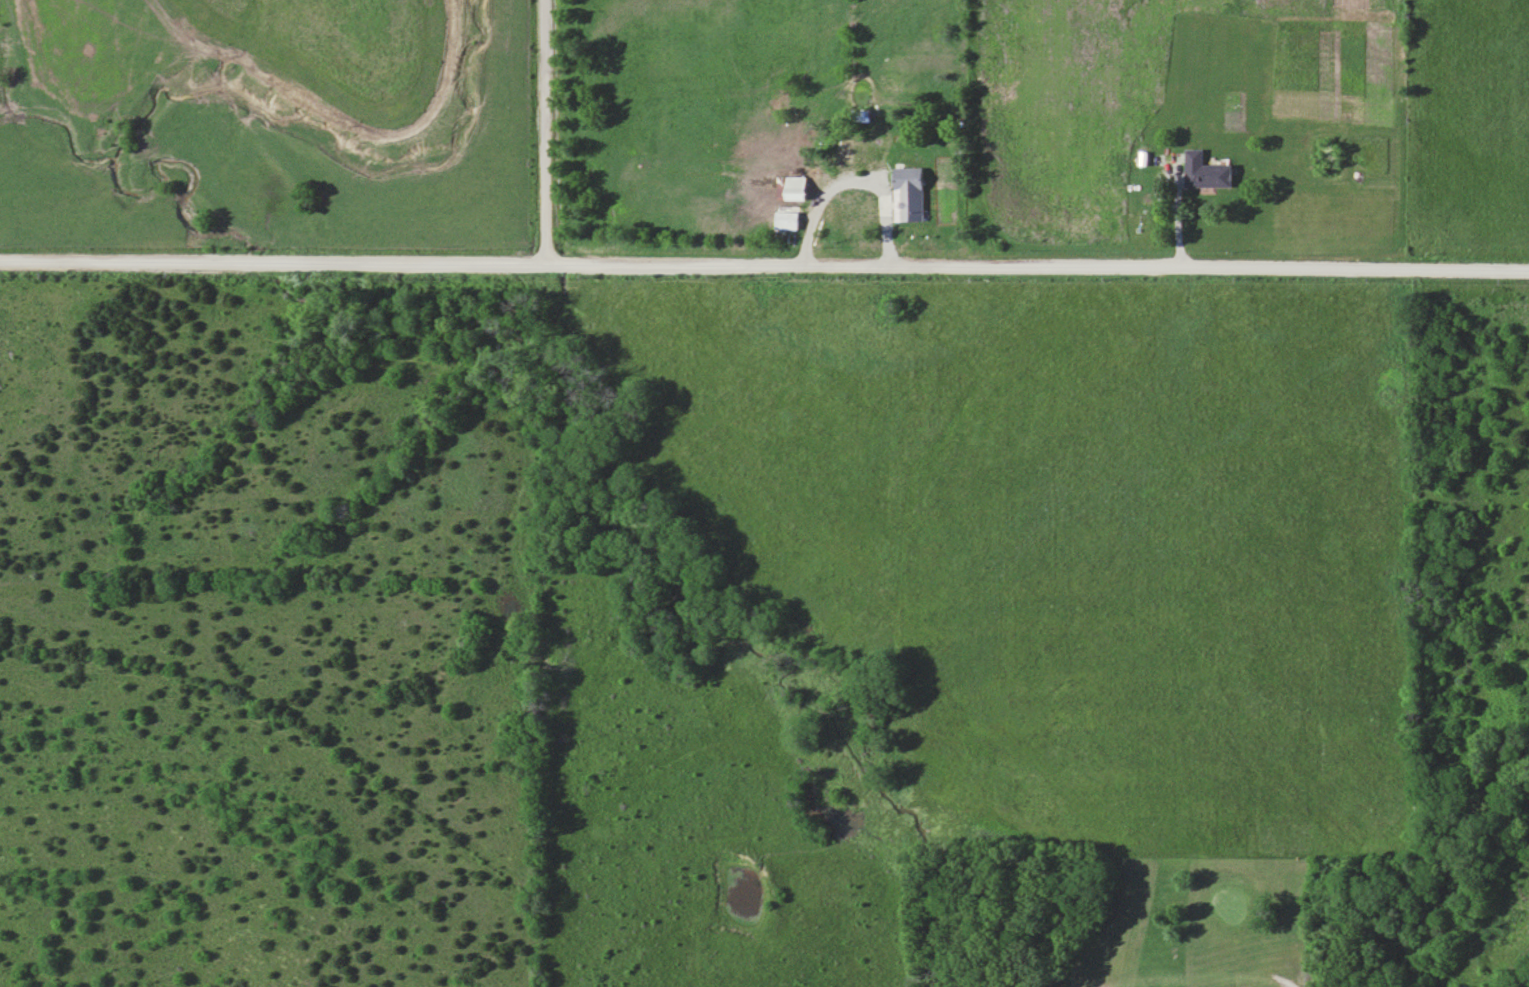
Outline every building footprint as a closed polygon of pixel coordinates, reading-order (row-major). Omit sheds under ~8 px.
[(866,122),(866,112),(850,112),(850,122),(866,122)] [(1182,188),(1228,188),(1228,165),(1201,165),(1201,149),(1182,149),(1182,188)] [(801,201),(801,176),(776,176),(776,201),(801,201)] [(869,184),(852,184),(852,214),(869,214),(869,184)] [(770,230),(795,230),(795,211),(770,211),(770,230)]
